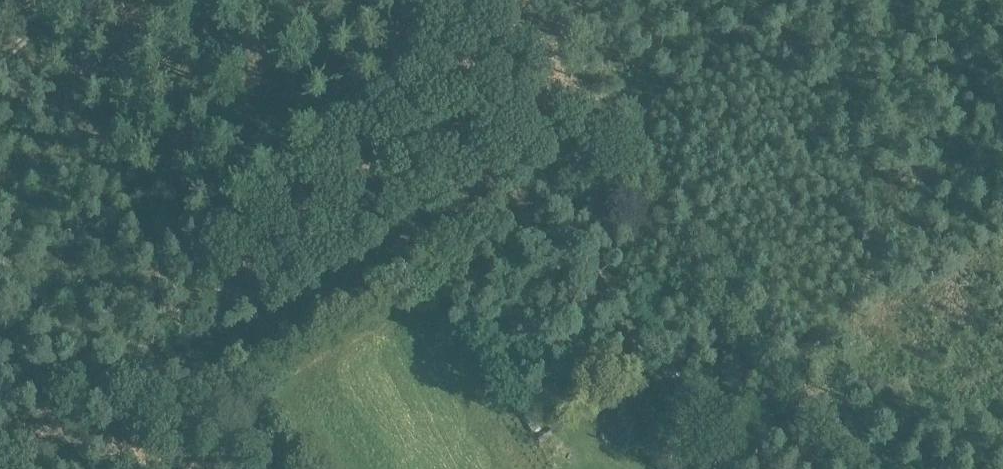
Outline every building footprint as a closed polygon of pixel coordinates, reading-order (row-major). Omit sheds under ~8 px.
[(536,436),(541,443),(553,435),(548,428),(536,436)]
